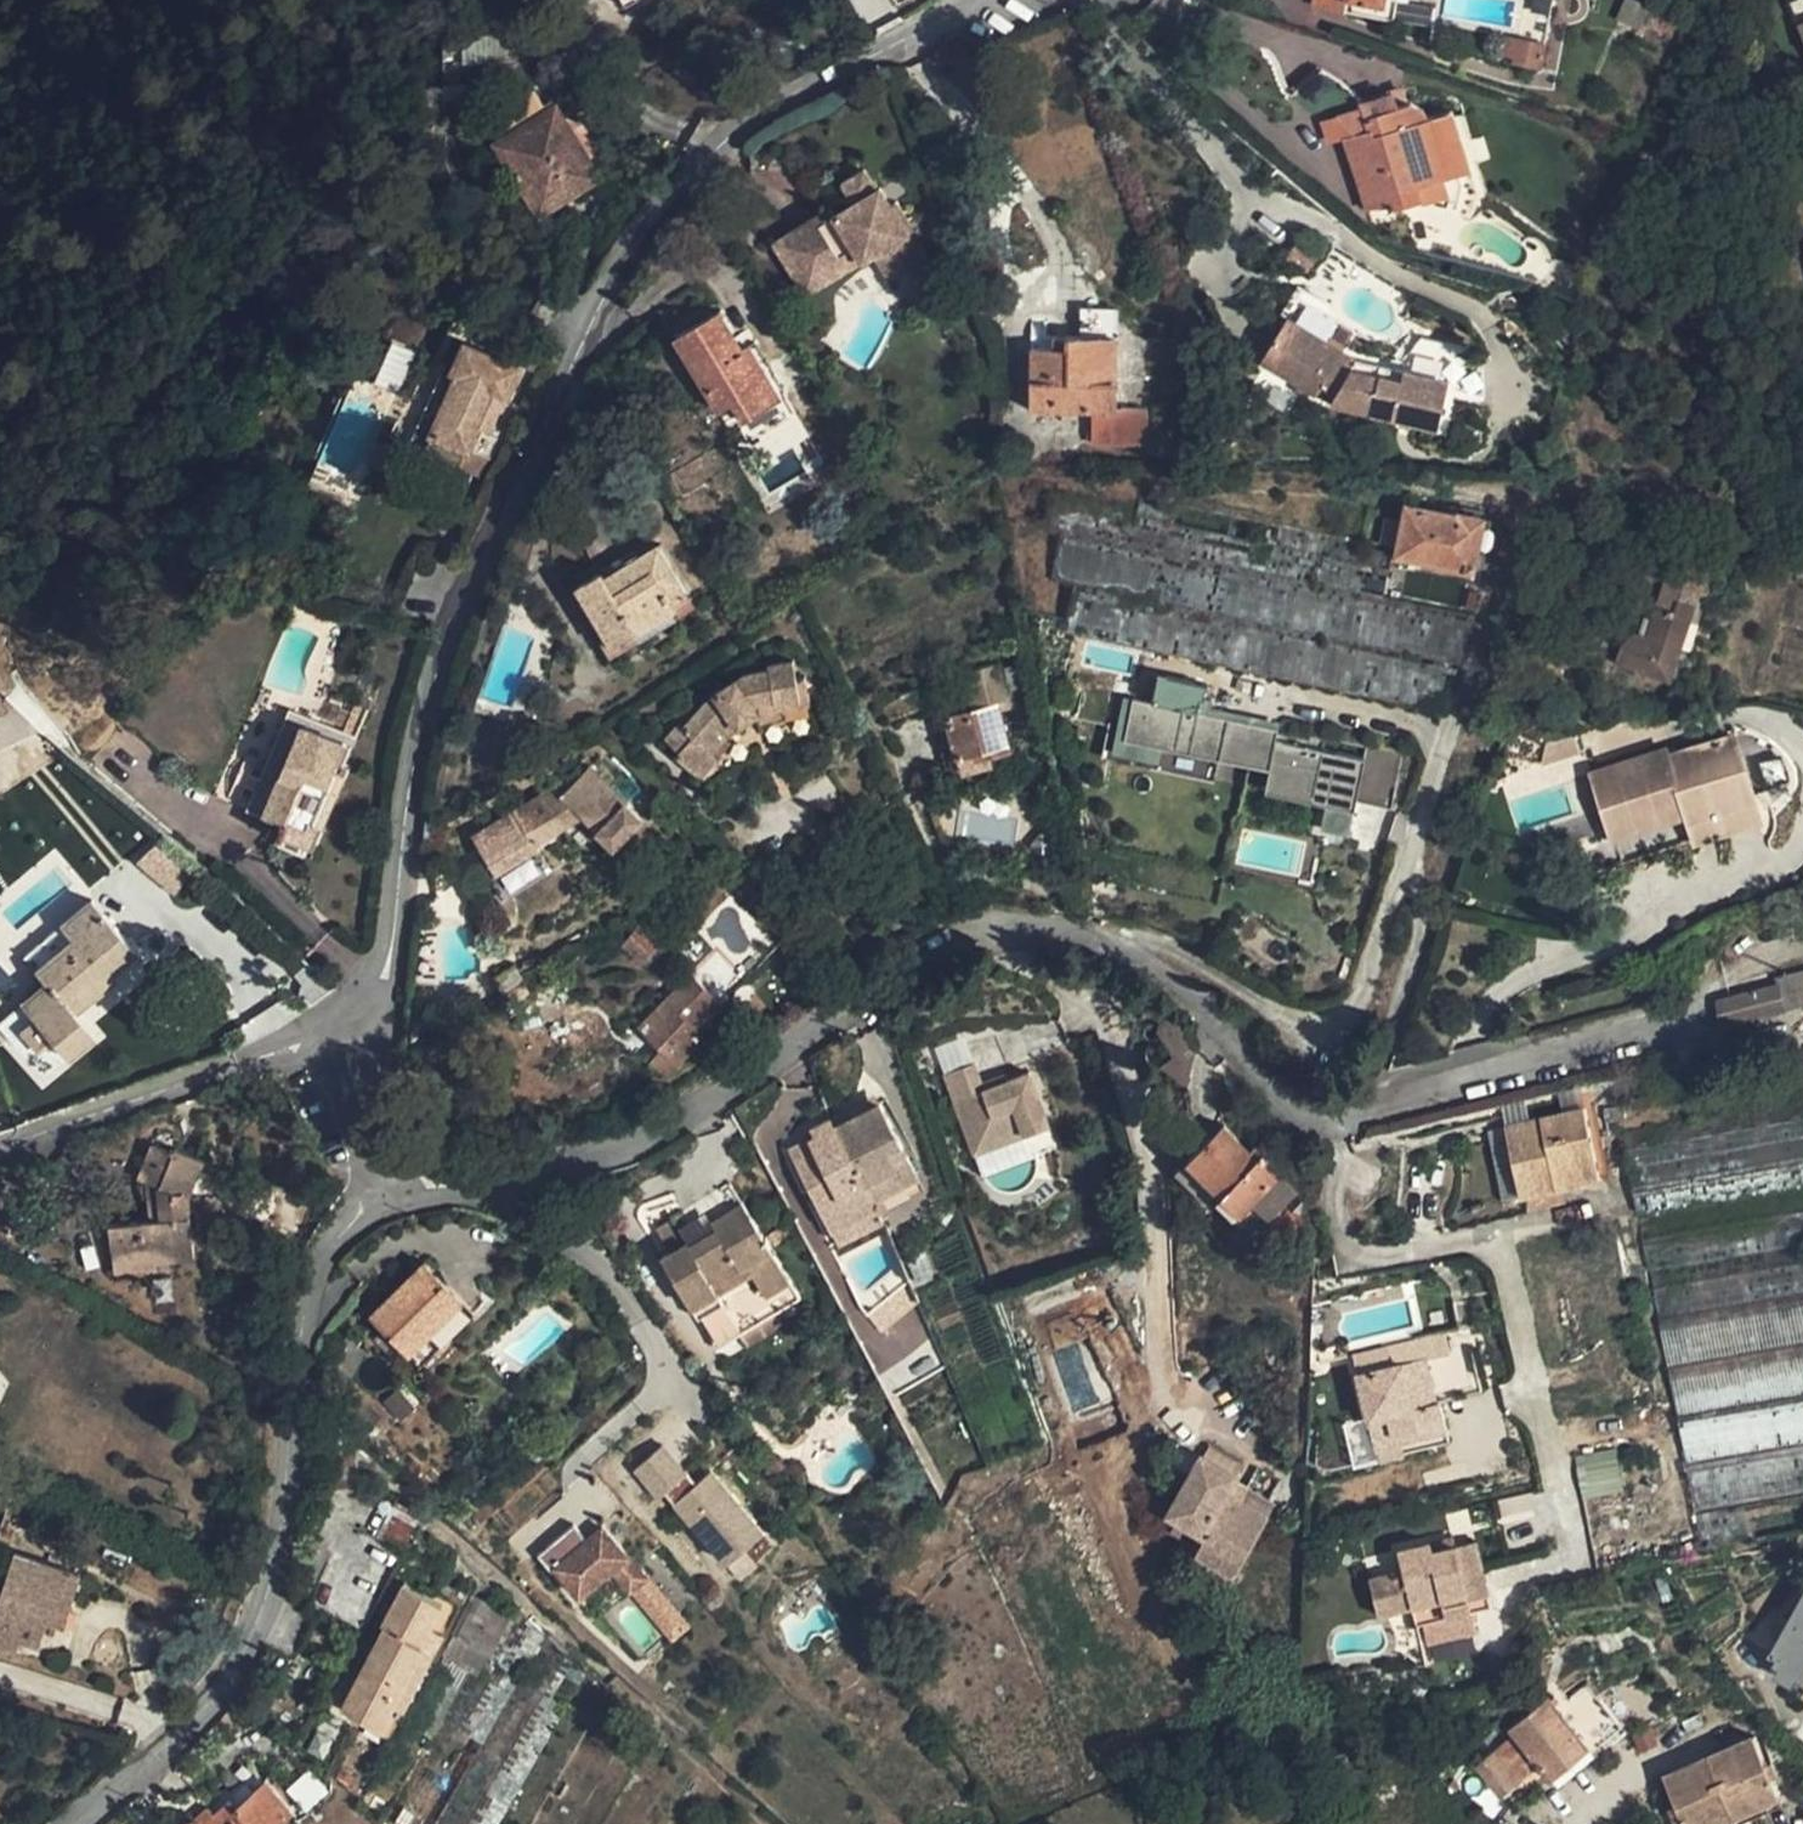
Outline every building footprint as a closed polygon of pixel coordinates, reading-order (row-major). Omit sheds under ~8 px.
[(864,16),(884,16),(884,0),(864,0),(864,16)] [(1312,7),(1343,12),(1345,0),(1313,0),(1312,7)] [(1343,12),(1393,21),(1397,2),(1397,0),(1345,0),(1343,12)] [(1542,68),(1555,0),(1552,0),(1523,0),(1511,63),(1542,68)] [(1638,0),(1623,0),(1616,16),(1638,26),(1647,4),(1638,0)] [(1397,2),(1393,21),(1430,27),(1433,8),(1397,2)] [(1362,107),(1360,102),(1343,83),(1320,69),(1290,94),(1329,117),(1336,115),(1362,107)] [(540,213),(592,182),(581,164),(589,159),(567,122),(559,127),(534,86),(485,116),(499,138),(495,140),(540,213)] [(1360,102),(1362,107),(1363,116),(1394,106),(1390,92),(1360,102)] [(1362,107),(1336,115),(1343,137),(1367,210),(1393,201),(1396,208),(1420,200),(1416,187),(1442,178),(1445,189),(1462,183),(1459,173),(1449,176),(1429,116),(1425,117),(1422,108),(1408,101),(1394,106),(1363,116),(1362,107)] [(556,104),(548,108),(559,127),(567,122),(561,114),(556,104)] [(1449,176),(1459,173),(1468,170),(1448,110),(1429,116),(1449,176)] [(584,122),(561,114),(567,122),(589,159),(601,151),(584,122)] [(1329,117),(1323,119),(1330,141),(1343,137),(1336,115),(1329,117)] [(841,182),(853,203),(877,188),(864,168),(841,182)] [(1442,178),(1416,187),(1420,200),(1422,204),(1448,196),(1445,189),(1442,178)] [(854,248),(861,261),(874,253),(891,279),(896,276),(918,263),(924,259),(908,233),(913,230),(897,203),(891,206),(880,187),(877,188),(853,203),(835,214),(830,206),(783,235),(807,276),(854,248)] [(797,282),(807,276),(783,235),(772,242),(797,282)] [(797,282),(805,295),(861,261),(854,248),(807,276),(797,282)] [(1115,333),(1115,311),(1081,310),(1081,333),(1115,333)] [(719,311),(674,337),(717,411),(733,402),(744,420),(780,400),(749,345),(741,349),(719,311)] [(1437,427),(1448,379),(1355,358),(1287,317),(1260,361),(1330,402),(1437,427)] [(1066,348),(1067,336),(1053,335),(1053,348),(1066,348)] [(1091,442),(1148,444),(1148,408),(1115,407),(1117,337),(1067,336),(1066,348),(1053,348),(1032,347),(1031,408),(1092,410),(1091,442)] [(518,368),(465,345),(453,373),(459,376),(427,449),(461,464),(479,421),(493,427),(518,368)] [(459,376),(453,373),(442,369),(410,442),(427,449),(459,376)] [(379,438),(368,464),(381,470),(392,443),(379,438)] [(468,447),(461,464),(484,474),(491,457),(468,447)] [(1405,507),(1396,555),(1471,570),(1484,519),(1458,515),(1458,517),(1419,509),(1419,510),(1405,507)] [(1053,573),(1128,597),(1140,558),(1066,534),(1053,573)] [(577,586),(613,646),(676,609),(671,601),(686,592),(658,545),(605,576),(602,572),(577,586)] [(1617,661),(1669,679),(1707,563),(1674,552),(1646,638),(1627,631),(1617,661)] [(320,602),(308,599),(306,611),(317,613),(320,602)] [(744,675),(713,695),(737,728),(755,715),(758,713),(754,706),(753,703),(776,698),(778,711),(810,705),(806,679),(797,681),(793,661),(767,666),(768,670),(744,675)] [(1005,723),(1031,716),(1024,691),(1018,686),(996,692),(1005,723)] [(938,719),(954,776),(993,766),(991,757),(1012,751),(996,692),(943,707),(946,717),(938,719)] [(699,778),(718,757),(712,752),(723,738),(725,737),(737,728),(713,695),(684,727),(680,723),(666,740),(679,751),(674,756),(699,778)] [(1121,754),(1133,699),(1115,695),(1102,758),(1214,782),(1216,774),(1121,754)] [(758,713),(755,715),(757,725),(780,721),(778,711),(776,698),(753,703),(754,706),(758,713)] [(1121,754),(1216,774),(1228,719),(1133,699),(1121,754)] [(366,712),(355,709),(344,732),(355,737),(366,712)] [(1242,722),(1228,719),(1219,760),(1234,763),(1242,722)] [(1242,722),(1234,763),(1269,770),(1267,783),(1328,796),(1326,805),(1354,811),(1356,802),(1391,810),(1402,755),(1367,748),(1364,760),(1275,741),(1277,729),(1242,722)] [(301,724),(264,811),(284,819),(280,828),(309,841),(317,822),(310,819),(343,742),(301,724)] [(1664,750),(1590,774),(1611,839),(1685,815),(1693,841),(1761,819),(1733,734),(1666,756),(1664,750)] [(723,738),(712,752),(718,757),(731,743),(725,737),(723,738)] [(349,745),(343,742),(310,819),(317,822),(349,745)] [(589,765),(561,794),(546,803),(541,795),(473,835),(488,861),(529,837),(534,846),(583,817),(598,831),(625,803),(627,801),(589,765)] [(1328,796),(1267,783),(1265,792),(1326,805),(1328,796)] [(546,803),(561,794),(556,786),(541,795),(546,803)] [(625,803),(598,831),(597,832),(613,848),(641,819),(625,803)] [(1348,838),(1354,811),(1326,805),(1320,832),(1348,838)] [(497,875),(537,851),(534,846),(529,837),(488,861),(497,875)] [(1617,853),(1611,839),(1583,849),(1588,863),(1617,853)] [(171,890),(184,871),(150,848),(137,867),(171,890)] [(114,973),(138,952),(92,898),(61,924),(73,939),(36,970),(46,982),(23,1002),(70,1058),(97,1036),(77,1013),(69,1004),(110,969),(114,973)] [(73,939),(61,924),(24,955),(36,970),(73,939)] [(717,946),(690,974),(722,1005),(749,977),(717,946)] [(118,979),(114,973),(110,969),(69,1004),(77,1013),(118,979)] [(1792,1008),(1802,1005),(1802,973),(1789,977),(1787,981),(1792,1008)] [(690,974),(639,1026),(661,1047),(650,1060),(669,1074),(703,1035),(697,1030),(722,1005),(690,974)] [(1777,986),(1783,1010),(1792,1008),(1787,981),(1777,984),(1777,986)] [(1718,1002),(1724,1027),(1783,1010),(1777,986),(1718,1002)] [(1175,1059),(1193,1045),(1171,1015),(1153,1029),(1175,1059)] [(973,1065),(945,1076),(975,1155),(1027,1134),(1048,1126),(1029,1075),(1006,1083),(983,1092),(981,1086),(973,1065)] [(983,1092),(1006,1083),(1004,1078),(981,1086),(983,1092)] [(1563,1113),(1585,1108),(1581,1090),(1558,1095),(1563,1113)] [(1801,1103),(1626,1137),(1641,1219),(1802,1189),(1802,1112),(1801,1103)] [(815,1135),(789,1150),(831,1231),(878,1207),(873,1199),(917,1176),(879,1104),(835,1127),(831,1119),(812,1129),(815,1135)] [(1602,1178),(1585,1108),(1507,1127),(1507,1128),(1523,1197),(1602,1178)] [(1256,1158),(1223,1124),(1188,1160),(1189,1161),(1217,1190),(1240,1212),(1252,1200),(1268,1216),(1281,1203),(1296,1188),(1262,1152),(1256,1158)] [(1503,1201),(1523,1197),(1507,1128),(1487,1133),(1503,1201)] [(1027,1134),(975,1155),(983,1177),(1036,1157),(1027,1134)] [(155,1261),(195,1257),(188,1196),(203,1158),(177,1148),(175,1152),(153,1144),(139,1180),(148,1183),(152,1220),(108,1225),(114,1271),(156,1266),(155,1261)] [(1217,1190),(1189,1161),(1178,1172),(1206,1201),(1217,1190)] [(1565,1204),(1561,1188),(1523,1197),(1527,1213),(1565,1204)] [(1290,1213),(1281,1203),(1269,1215),(1293,1239),(1305,1227),(1308,1194),(1290,1213)] [(1650,1272),(1802,1244),(1802,1200),(1642,1229),(1650,1272)] [(801,1297),(743,1203),(711,1222),(716,1230),(690,1245),(688,1243),(686,1244),(671,1253),(662,1259),(716,1349),(738,1335),(779,1311),(801,1297)] [(838,1244),(884,1219),(878,1207),(831,1231),(838,1244)] [(656,1228),(671,1253),(686,1244),(671,1219),(656,1228)] [(1802,1244),(1650,1272),(1682,1430),(1699,1519),(1802,1499),(1802,1251),(1802,1244)] [(425,1262),(370,1317),(408,1355),(463,1300),(425,1262)] [(912,1310),(897,1292),(883,1303),(898,1322),(912,1310)] [(463,1300),(408,1355),(420,1367),(475,1312),(463,1300)] [(898,1322),(883,1303),(867,1317),(882,1335),(898,1322)] [(779,1311),(738,1335),(747,1348),(787,1323),(779,1311)] [(1435,1402),(1425,1358),(1356,1374),(1376,1460),(1449,1443),(1439,1400),(1435,1402)] [(664,1492),(686,1472),(662,1445),(635,1469),(659,1497),(664,1492)] [(1235,1476),(1242,1465),(1207,1445),(1201,1456),(1235,1476)] [(1578,1454),(1582,1492),(1619,1488),(1615,1450),(1578,1454)] [(1201,1456),(1167,1513),(1205,1536),(1196,1552),(1234,1574),(1267,1518),(1238,1501),(1234,1507),(1222,1500),(1235,1476),(1201,1456)] [(762,1531),(710,1471),(696,1484),(674,1504),(726,1563),(762,1531)] [(664,1492),(674,1504),(696,1484),(686,1472),(664,1492)] [(1245,1488),(1233,1480),(1222,1500),(1234,1507),(1245,1488)] [(1245,1488),(1238,1501),(1267,1518),(1275,1505),(1245,1488)] [(422,1515),(396,1501),(377,1537),(403,1551),(422,1515)] [(573,1523),(537,1556),(594,1621),(628,1592),(646,1576),(601,1524),(586,1538),(573,1523)] [(1453,1538),(1430,1544),(1432,1552),(1455,1546),(1453,1538)] [(1430,1544),(1397,1552),(1402,1572),(1387,1575),(1395,1610),(1440,1599),(1445,1619),(1491,1608),(1475,1541),(1432,1552),(1430,1544)] [(15,1552),(0,1600),(0,1644),(16,1649),(20,1639),(39,1645),(52,1605),(68,1611),(80,1574),(15,1552)] [(1395,1610),(1387,1575),(1369,1580),(1377,1614),(1395,1610)] [(689,1625),(646,1576),(628,1592),(670,1641),(689,1625)] [(456,1609),(404,1581),(382,1623),(384,1624),(341,1707),(391,1733),(456,1609)] [(1778,1657),(1802,1612),(1802,1594),(1771,1653),(1778,1657)] [(508,1612),(480,1598),(460,1639),(487,1652),(508,1612)] [(508,1612),(487,1652),(478,1672),(466,1667),(456,1687),(432,1736),(379,1823),(380,1823),(436,1823),(546,1636),(515,1608),(508,1612)] [(1778,1657),(1774,1664),(1780,1667),(1801,1678),(1802,1679),(1802,1612),(1778,1657)] [(546,1636),(436,1823),(498,1823),(587,1670),(546,1636)] [(487,1652),(460,1639),(455,1636),(445,1656),(466,1667),(478,1672),(487,1652)] [(466,1667),(445,1656),(435,1676),(456,1687),(466,1667)] [(1483,1759),(1510,1791),(1540,1766),(1550,1778),(1598,1739),(1602,1744),(1625,1725),(1575,1665),(1542,1693),(1546,1698),(1509,1728),(1513,1734),(1483,1759)] [(1801,1678),(1780,1667),(1776,1674),(1797,1685),(1801,1678)] [(1755,1738),(1665,1778),(1685,1823),(1719,1823),(1780,1797),(1755,1738)] [(309,1767),(286,1789),(306,1810),(329,1789),(309,1767)] [(292,1808),(265,1778),(237,1804),(230,1797),(215,1811),(203,1821),(196,1819),(191,1819),(183,1823),(182,1823),(274,1823),(292,1808)] [(203,1821),(215,1811),(208,1803),(191,1819),(196,1819),(203,1821)] [(1719,1823),(1758,1823),(1752,1810),(1719,1823)]
